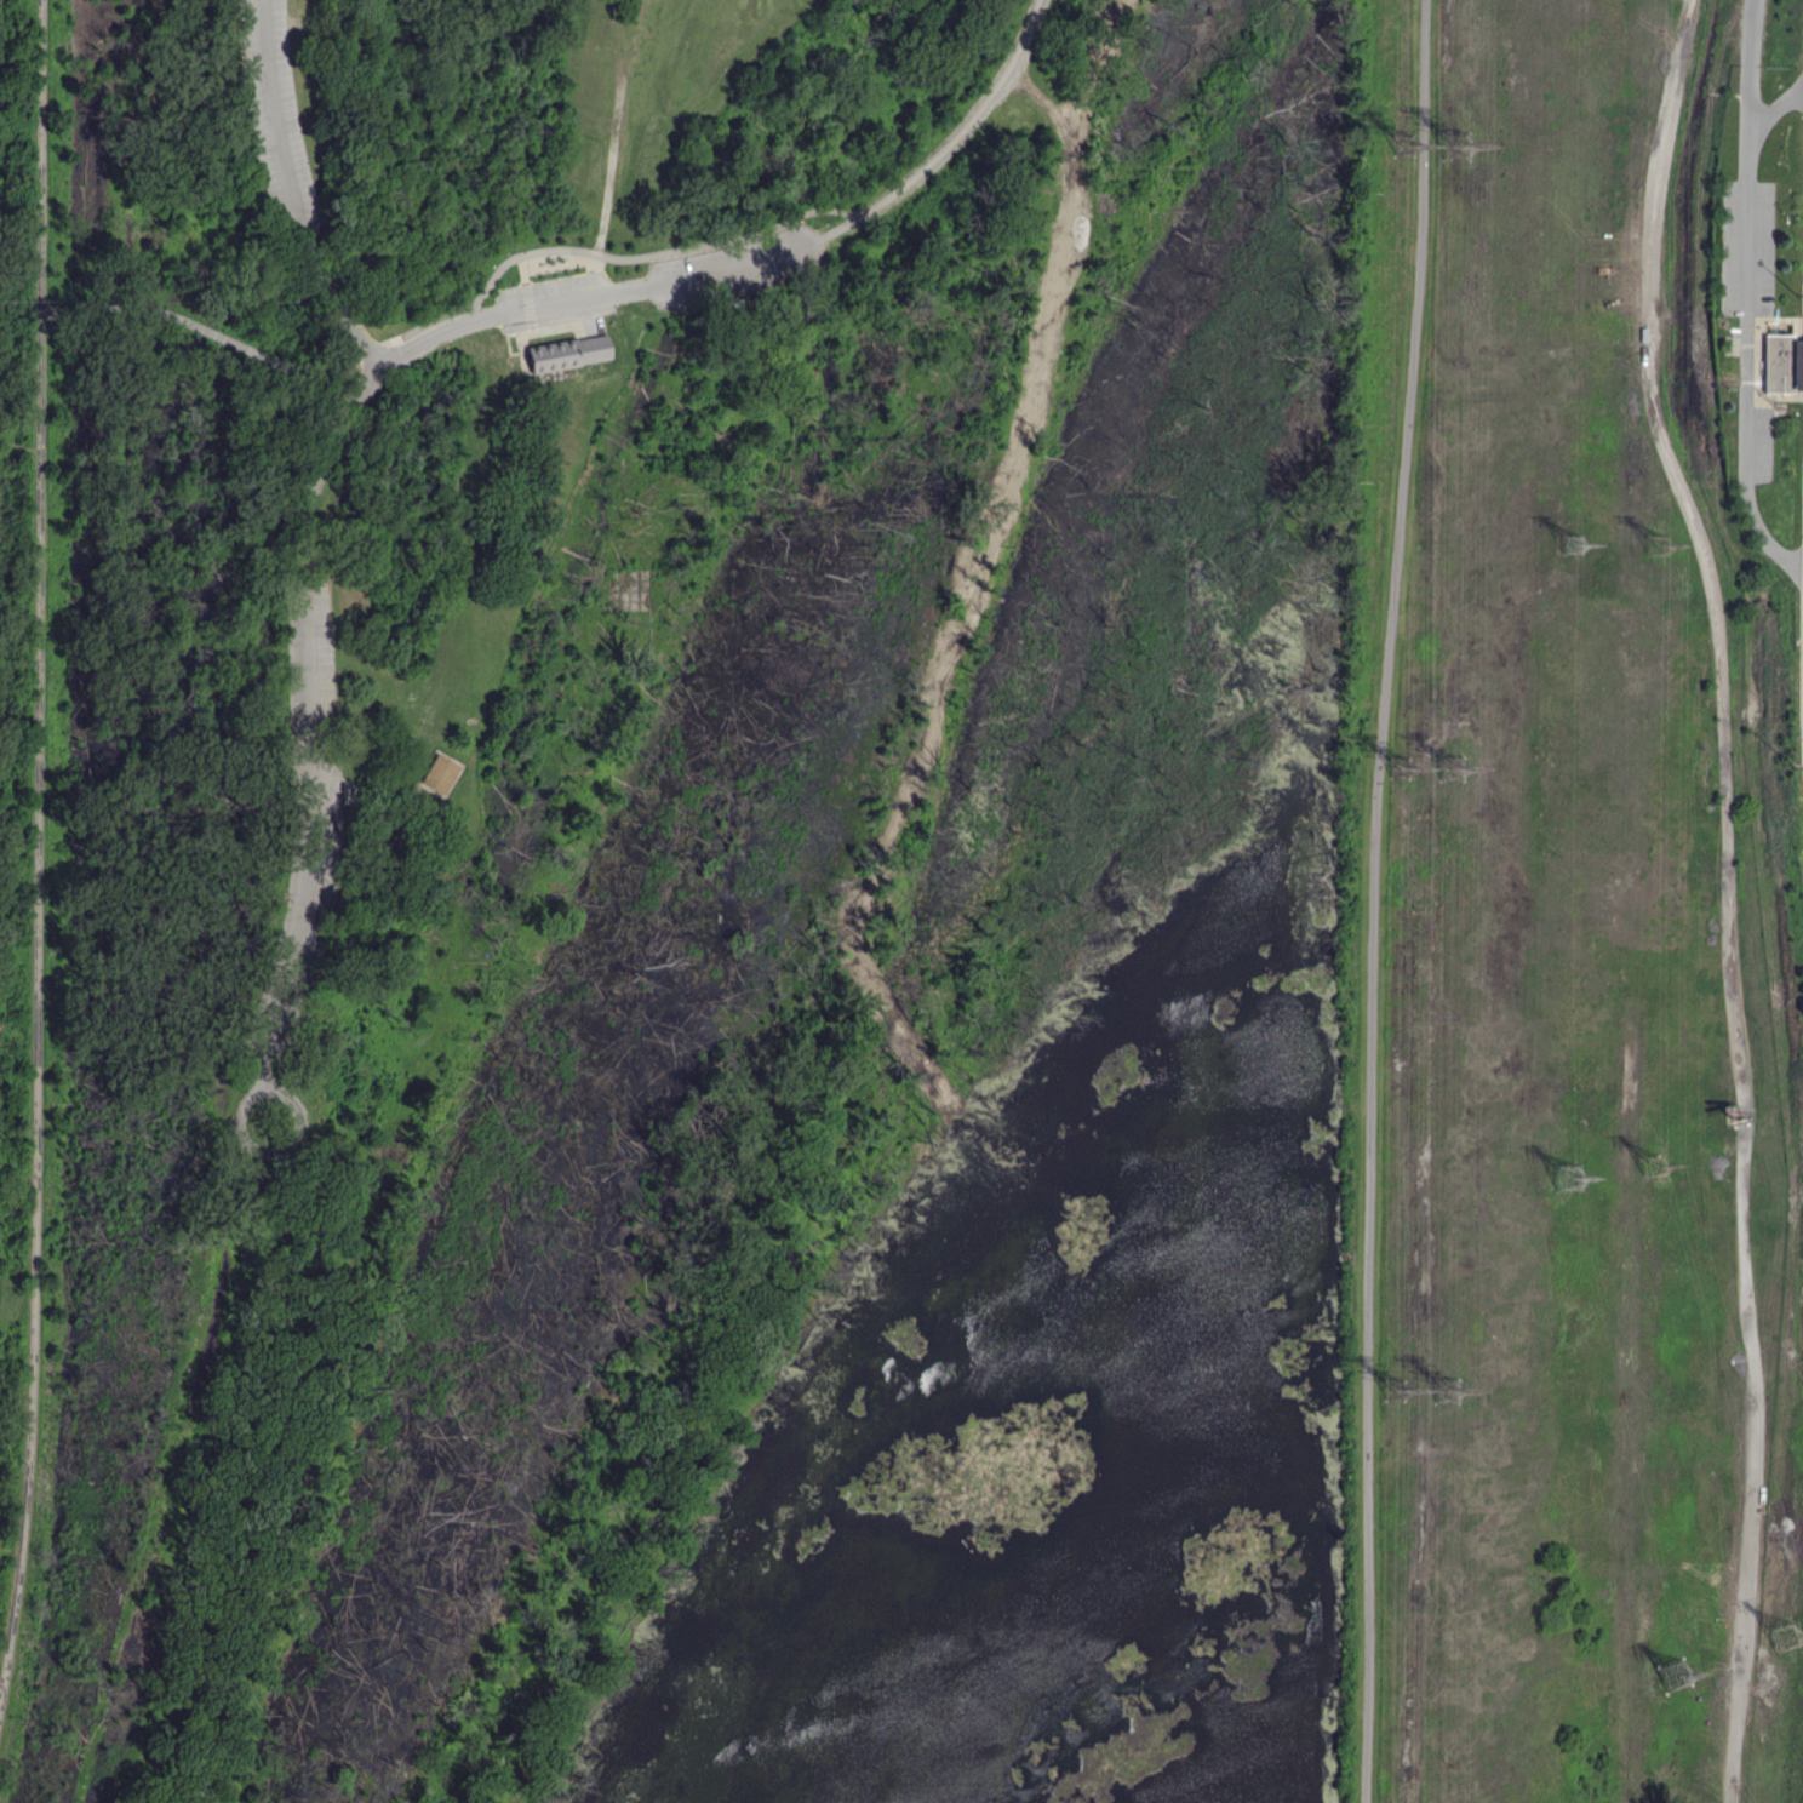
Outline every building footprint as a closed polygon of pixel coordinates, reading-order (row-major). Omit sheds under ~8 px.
[(1801,342),(1801,331),(1765,331),(1767,391),(1802,391),(1801,342)] [(532,377),(526,349),(576,338),(576,342),(606,334),(611,360),(579,366),(532,377)] [(443,795),(420,783),(436,755),(459,767),(443,795)]
